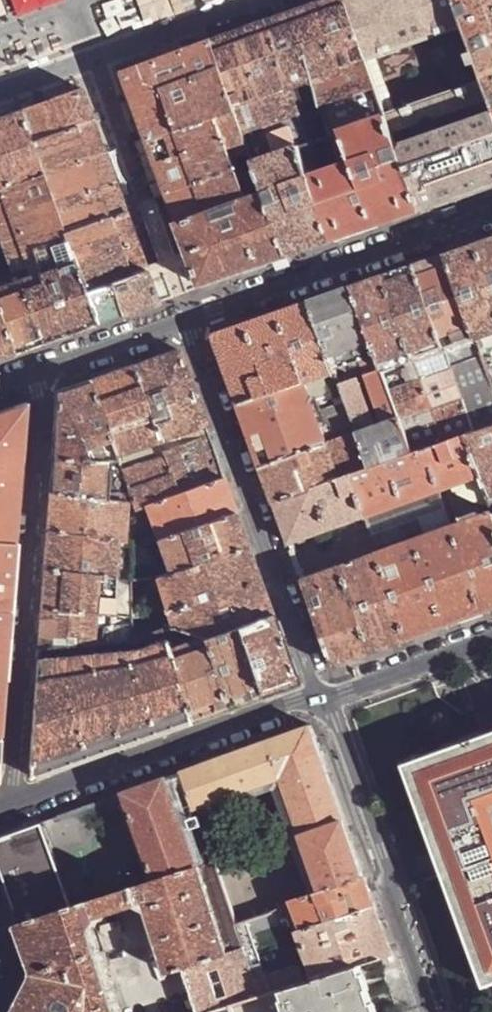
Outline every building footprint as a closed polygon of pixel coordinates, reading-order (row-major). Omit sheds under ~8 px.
[(213,42),(248,142),(257,164),(301,149),(311,145),(291,87),(313,80),(333,137),(387,118),(387,117),(385,113),(369,65),(367,61),(345,0),(332,0),(278,19),(213,42)] [(367,61),(409,46),(423,41),(465,27),(456,0),(345,0),(367,61)] [(465,27),(466,26),(468,31),(484,78),(486,82),(491,100),(491,0),(456,0),(465,27)] [(424,46),(468,31),(466,26),(465,27),(423,41),(424,46)] [(468,31),(424,46),(432,69),(433,69),(442,93),(484,78),(468,31)] [(163,175),(170,193),(240,169),(232,147),(248,142),(213,42),(205,45),(126,73),(163,175)] [(369,65),(411,50),(409,46),(367,61),(369,65)] [(419,74),(411,50),(369,65),(385,113),(426,98),(417,74),(419,74)] [(484,78),(442,93),(444,97),(486,82),(484,78)] [(486,82),(444,97),(427,103),(387,117),(387,118),(420,211),(433,206),(491,186),(491,100),(486,82)] [(46,102),(19,111),(73,263),(84,292),(145,269),(81,89),(80,89),(46,102)] [(426,98),(385,113),(387,117),(427,103),(426,98)] [(17,283),(73,263),(19,111),(0,118),(0,236),(17,283)] [(407,216),(420,211),(387,118),(333,137),(343,166),(321,173),(311,145),(301,149),(334,241),(353,235),(407,216)] [(315,248),(334,241),(301,149),(257,164),(268,195),(290,256),(315,248)] [(240,169),(170,193),(191,252),(204,287),(244,272),(290,256),(268,195),(251,201),(240,169)] [(481,242),(446,254),(475,336),(483,358),(491,384),(491,238),(481,242)] [(188,291),(204,287),(191,252),(145,269),(157,303),(173,297),(166,274),(180,270),(188,291)] [(426,261),(414,265),(443,347),(475,336),(446,254),(426,261)] [(96,325),(84,292),(73,263),(17,283),(0,289),(0,316),(13,354),(27,349),(77,331),(96,325)] [(383,276),(442,444),(465,436),(465,435),(473,432),(451,369),(448,359),(447,359),(443,347),(414,265),(397,271),(383,276)] [(157,303),(145,269),(84,292),(96,325),(128,313),(157,303)] [(442,444),(383,276),(365,283),(353,287),(381,368),(411,455),(442,444)] [(356,376),(339,383),(342,391),(346,403),(356,433),(369,469),(370,470),(411,455),(381,368),(353,287),(329,295),(310,302),(333,369),(359,360),(381,423),(373,426),(356,376)] [(304,383),(304,384),(311,402),(312,401),(342,391),(339,383),(335,373),(335,374),(333,369),(310,302),(278,313),(215,335),(226,365),(240,405),(304,383)] [(13,354),(0,316),(0,358),(13,354)] [(154,357),(131,364),(162,450),(175,446),(172,439),(179,436),(177,430),(163,435),(153,406),(193,392),(177,349),(154,357)] [(451,369),(473,432),(491,425),(491,384),(483,358),(451,369)] [(121,368),(88,380),(117,459),(132,499),(135,507),(143,505),(177,493),(162,450),(131,364),(121,368)] [(117,459),(88,380),(82,382),(55,391),(51,457),(117,459)] [(346,403),(316,413),(312,401),(311,402),(304,384),(304,383),(240,405),(244,415),(257,453),(262,466),(327,444),(356,433),(346,403)] [(196,403),(193,392),(153,406),(163,435),(177,430),(203,421),(196,403)] [(2,734),(25,402),(0,411),(0,734),(2,734)] [(203,421),(177,430),(179,436),(172,439),(175,446),(162,450),(177,493),(223,478),(211,445),(203,421)] [(473,432),(465,435),(465,436),(479,475),(490,507),(491,511),(491,425),(473,432)] [(327,444),(339,479),(351,475),(369,469),(356,433),(327,444)] [(482,516),(480,510),(461,517),(463,522),(454,525),(441,488),(479,475),(465,436),(442,444),(411,455),(370,470),(369,469),(351,475),(365,515),(378,552),(409,638),(434,629),(491,608),(491,512),(482,516)] [(275,503),(339,479),(327,444),(262,466),(271,491),(275,503)] [(117,459),(51,457),(50,475),(48,489),(124,498),(132,499),(117,459)] [(281,521),(289,542),(365,515),(351,475),(339,479),(275,503),(281,521)] [(228,490),(223,478),(177,493),(143,505),(155,537),(235,511),(228,490)] [(115,537),(127,538),(135,507),(132,499),(124,498),(48,489),(47,511),(46,529),(115,537)] [(480,510),(482,516),(491,512),(491,511),(490,507),(480,510)] [(240,525),(235,511),(155,537),(168,570),(247,544),(240,525)] [(101,611),(100,640),(131,637),(127,538),(115,537),(46,529),(42,571),(40,608),(101,611)] [(258,575),(247,544),(168,570),(155,574),(170,623),(171,626),(188,631),(199,635),(200,636),(236,624),(271,612),(258,575)] [(333,664),(409,638),(378,552),(302,579),(319,625),(333,664)] [(37,647),(100,640),(101,611),(40,608),(38,630),(37,647)] [(295,679),(271,612),(236,624),(258,692),(280,684),(295,679)] [(166,646),(190,638),(188,631),(171,626),(170,623),(159,627),(162,636),(166,646)] [(258,692),(236,624),(200,636),(199,635),(190,638),(166,646),(188,717),(199,713),(240,698),(258,692)] [(91,752),(188,717),(166,646),(162,636),(133,647),(36,658),(33,702),(28,775),(91,752)] [(313,726),(270,740),(284,778),(324,892),(366,878),(338,796),(313,726)] [(483,736),(408,763),(435,839),(448,874),(487,983),(491,981),(491,733),(483,736)] [(127,792),(159,879),(201,865),(198,857),(214,851),(199,809),(284,778),(270,740),(183,772),(127,792)] [(29,827),(40,831),(116,805),(117,804),(127,792),(29,827)] [(127,792),(117,804),(145,884),(159,879),(127,792)] [(0,838),(0,867),(21,925),(59,912),(52,894),(29,827),(0,838)] [(52,894),(61,891),(40,831),(29,827),(52,894)] [(233,911),(257,904),(237,848),(213,856),(215,861),(216,860),(233,911)] [(215,861),(201,865),(228,955),(245,950),(246,949),(238,925),(233,911),(216,860),(215,861)] [(141,885),(135,887),(140,904),(149,909),(169,975),(185,969),(228,955),(201,865),(159,879),(145,884),(141,885)] [(52,894),(59,912),(95,900),(135,887),(141,885),(134,867),(61,891),(52,894)] [(377,907),(366,878),(324,892),(296,901),(306,930),(377,907)] [(257,904),(233,911),(238,925),(273,914),(293,903),(290,892),(257,904)] [(37,971),(37,975),(17,1011),(123,1011),(116,992),(96,928),(100,917),(95,900),(59,912),(21,925),(37,971)] [(300,932),(306,930),(296,901),(293,903),(273,914),(238,925),(246,949),(300,932)] [(306,930),(300,932),(317,979),(363,965),(380,959),(394,955),(377,907),(306,930)] [(109,927),(108,926),(107,926),(109,931),(110,930),(110,931),(122,928),(121,924),(122,924),(122,921),(119,922),(120,923),(109,927)] [(246,949),(245,950),(262,997),(282,991),(317,979),(300,932),(246,949)] [(185,969),(200,1011),(216,1011),(232,1006),(262,997),(245,950),(228,955),(185,969)] [(282,991),(285,999),(283,1000),(287,1011),(378,1011),(363,965),(317,979),(282,991)] [(116,992),(123,1011),(200,1011),(185,969),(169,975),(116,992)] [(232,1006),(234,1011),(287,1011),(283,1000),(285,999),(282,991),(262,997),(232,1006)]
